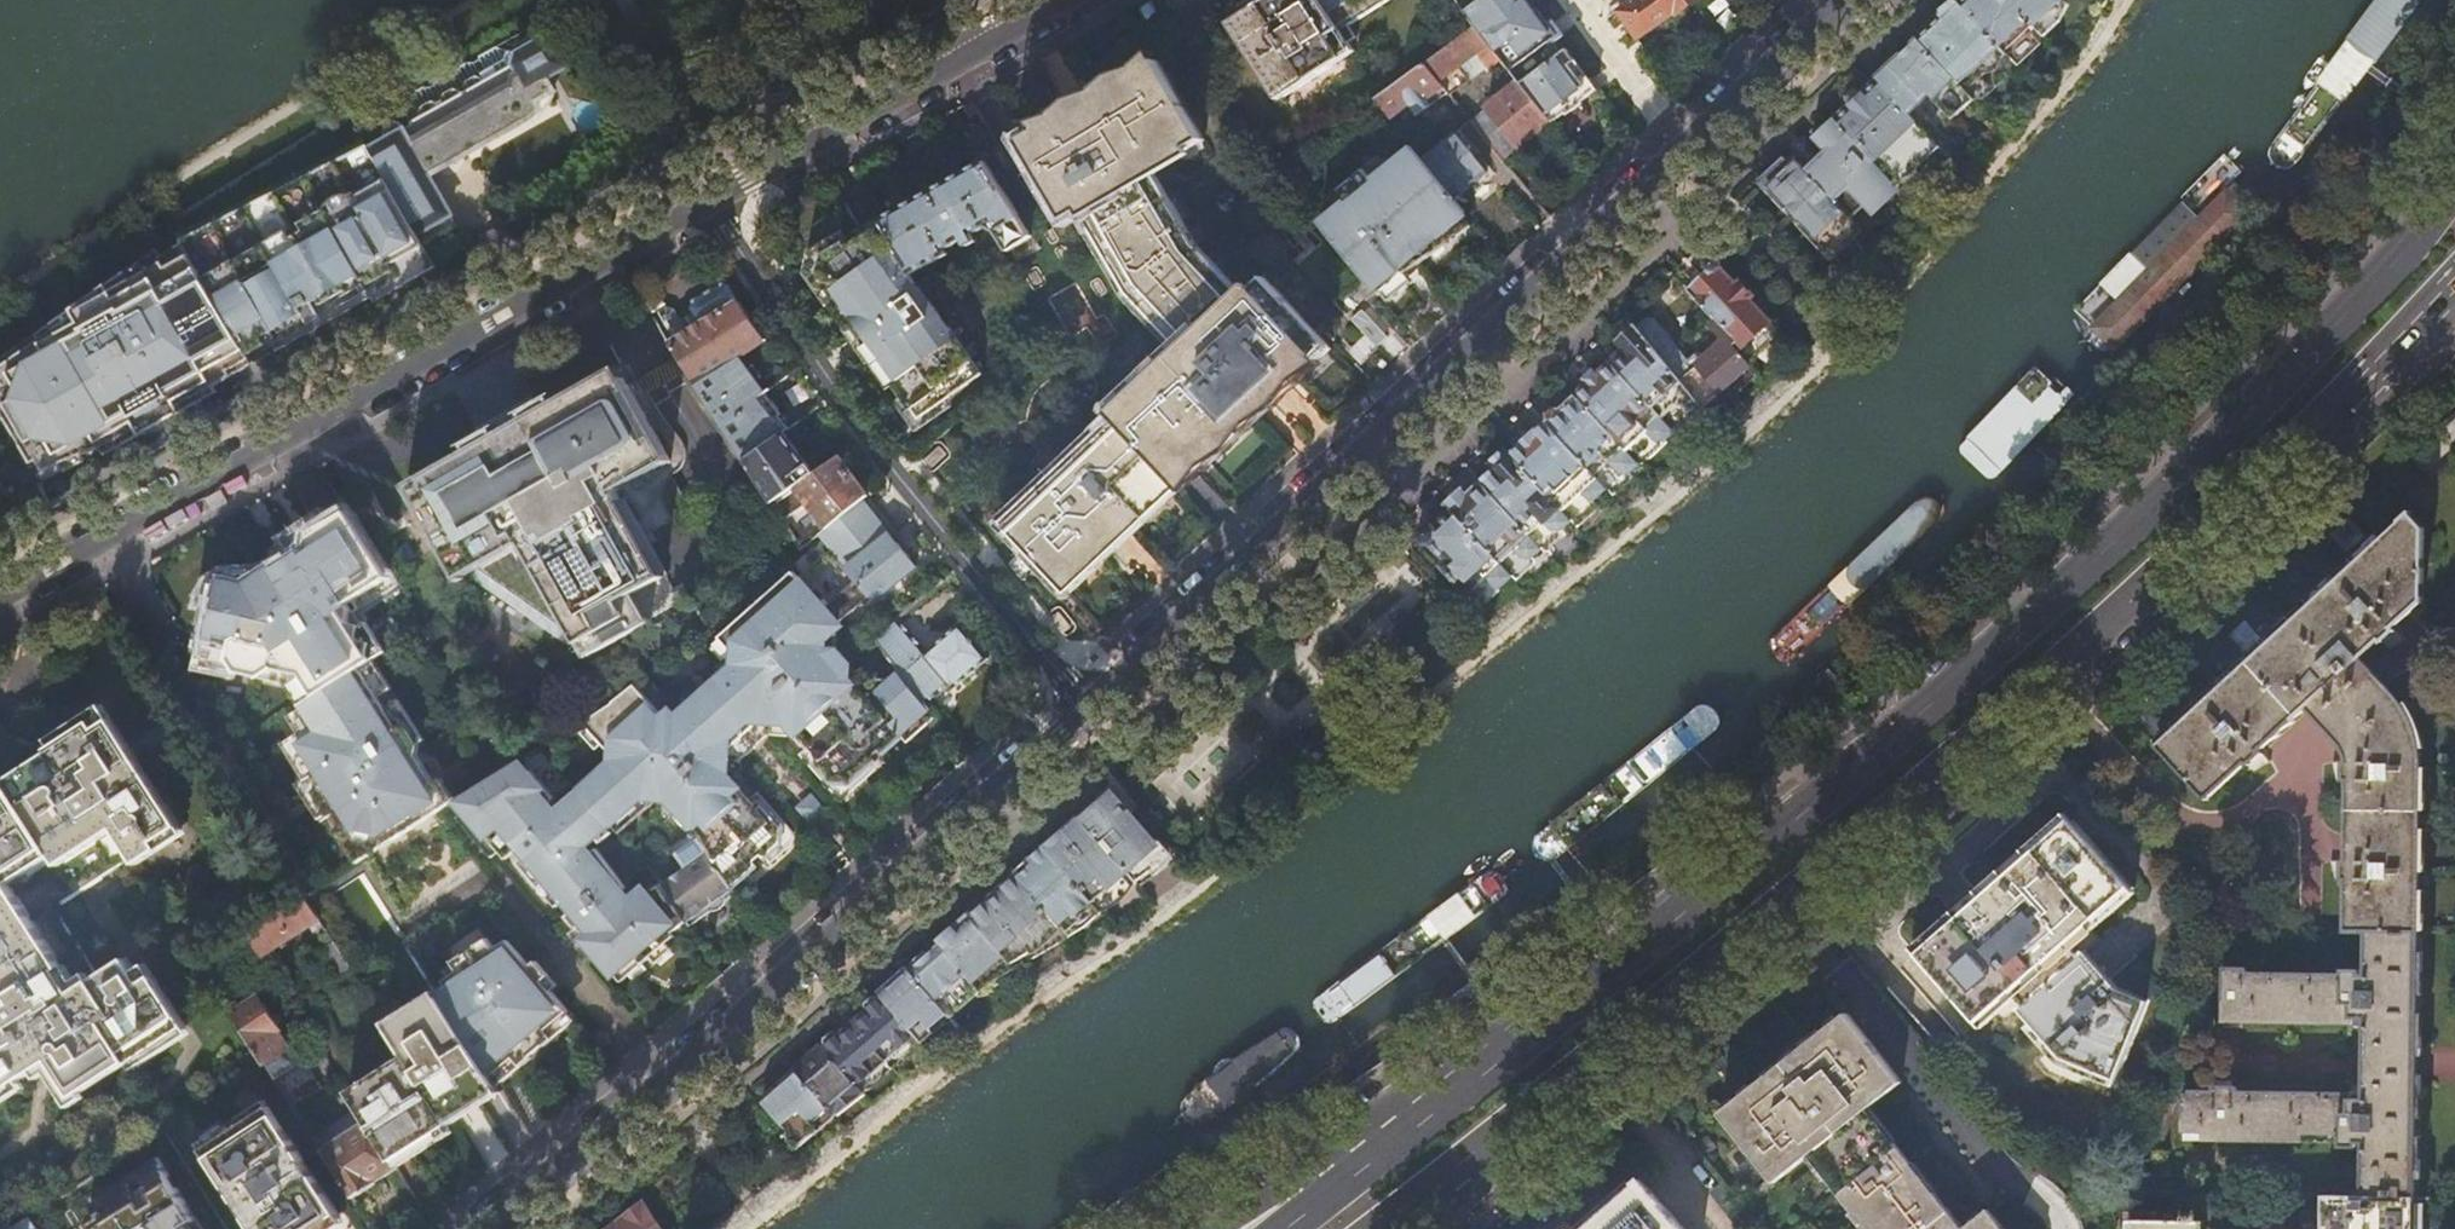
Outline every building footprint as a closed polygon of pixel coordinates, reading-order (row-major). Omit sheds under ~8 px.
[(1231,18),(1279,94),(1355,47),(1342,24),(1382,0),(1260,0),(1231,18)] [(1550,121),(1564,110),(1565,111),(1571,106),(1579,100),(1578,98),(1588,90),(1566,61),(1572,57),(1564,45),(1558,49),(1548,35),(1533,46),(1529,41),(1549,26),(1536,7),(1532,9),(1526,0),(1516,0),(1516,1),(1515,0),(1457,0),(1472,24),(1499,57),(1508,68),(1512,73),(1549,120),(1550,121)] [(1616,9),(1639,40),(1687,4),(1692,0),(1628,0),(1616,9)] [(2010,0),(1986,0),(1970,15),(1990,37),(1997,44),(2002,50),(2014,62),(2029,47),(2025,44),(2035,35),(2039,31),(2022,13),(2010,0)] [(2022,13),(2039,31),(2053,16),(2048,11),(2058,0),(2010,0),(2022,13)] [(1965,9),(1957,1),(1932,25),(1921,34),(1918,38),(1954,78),(1965,89),(1974,100),(1988,87),(1989,86),(1978,74),(2002,50),(1997,44),(1990,37),(1970,15),(1965,9)] [(1499,57),(1472,24),(1423,60),(1447,89),(1450,93),(1467,79),(1457,65),(1477,50),(1489,64),(1499,57)] [(575,66),(564,52),(558,41),(548,38),(517,50),(499,48),(481,58),(482,60),(476,63),(470,63),(460,69),(458,73),(454,76),(448,75),(438,81),(436,85),(431,88),(426,88),(416,93),(414,98),(403,104),(413,125),(408,128),(406,124),(368,145),(427,245),(461,225),(441,190),(435,176),(447,169),(482,148),(518,129),(546,116),(555,105),(560,92),(554,78),(575,66)] [(1954,78),(1918,38),(1887,66),(1875,77),(1883,85),(1932,139),(1948,157),(1961,145),(1946,128),(1974,100),(1965,89),(1954,78)] [(1327,341),(1266,274),(1246,293),(1198,242),(1153,167),(1204,137),(1158,59),(1020,139),(1066,216),(1081,208),(1129,290),(1185,350),(1165,368),(1101,427),(1023,500),(1003,518),(1064,584),(1091,559),(1116,535),(1146,508),(1181,476),(1230,431),(1273,391),(1309,357),(1327,341)] [(1389,114),(1391,116),(1415,97),(1424,109),(1448,91),(1447,89),(1423,60),(1374,96),(1389,114)] [(1549,120),(1512,73),(1505,79),(1511,86),(1486,106),(1518,145),(1533,133),(1549,120)] [(1883,85),(1875,77),(1848,103),(1856,111),(1883,85)] [(1856,111),(1848,103),(1843,107),(1833,116),(1894,183),(1907,198),(1948,157),(1932,139),(1883,85),(1856,111)] [(1486,106),(1470,117),(1502,158),(1518,145),(1486,106)] [(1894,210),(1907,198),(1894,183),(1833,116),(1810,137),(1823,151),(1804,168),(1858,227),(1864,234),(1877,221),(1880,224),(1894,210)] [(1423,155),(1457,197),(1487,171),(1455,131),(1423,155)] [(400,280),(436,260),(427,245),(368,145),(367,143),(184,238),(253,355),(255,354),(260,362),(290,348),(293,335),(314,323),(314,322),(320,319),(324,316),(324,315),(336,309),(365,292),(369,298),(400,280)] [(1413,143),(1319,219),(1378,293),(1401,271),(1454,221),(1467,209),(1457,197),(1423,155),(1413,143)] [(1855,248),(1867,237),(1864,234),(1858,227),(1804,168),(1792,154),(1780,166),(1764,180),(1833,257),(1841,265),(1855,248)] [(984,158),(882,216),(914,274),(949,252),(946,246),(964,235),(969,242),(975,238),(971,231),(985,222),(998,229),(1010,247),(1032,233),(984,158)] [(914,274),(882,216),(817,253),(813,268),(836,310),(851,335),(856,332),(865,347),(859,351),(874,377),(881,389),(883,387),(904,425),(971,387),(942,337),(940,338),(936,332),(930,322),(928,323),(920,308),(917,310),(913,304),(911,303),(923,290),(914,274)] [(1779,331),(1716,263),(1702,277),(1688,290),(1712,315),(1742,336),(1747,352),(1744,349),(1740,352),(1747,361),(1779,331)] [(193,271),(0,392),(0,409),(44,479),(90,453),(249,363),(193,271)] [(649,288),(640,294),(650,310),(695,381),(737,354),(777,330),(772,323),(760,330),(744,307),(730,285),(721,284),(679,309),(674,320),(662,302),(660,304),(649,288)] [(1634,322),(1676,373),(1688,363),(1637,299),(1624,310),(1634,322)] [(1676,373),(1702,405),(1748,365),(1746,362),(1733,346),(1737,342),(1712,315),(1705,321),(1720,338),(1702,351),(1688,363),(1676,373)] [(1676,429),(1702,405),(1676,373),(1634,322),(1616,338),(1623,346),(1609,359),(1673,428),(1674,427),(1676,429)] [(721,422),(764,392),(754,377),(760,373),(756,367),(753,364),(747,368),(737,354),(695,381),(721,422)] [(1584,374),(1588,379),(1576,390),(1574,392),(1638,461),(1640,459),(1642,462),(1667,439),(1664,436),(1673,428),(1609,359),(1598,369),(1594,365),(1589,369),(1584,374)] [(620,366),(408,483),(459,576),(465,573),(464,571),(479,562),(571,628),(585,654),(650,618),(634,589),(668,570),(624,493),(620,495),(616,487),(671,457),(620,366)] [(764,392),(721,422),(745,458),(785,429),(789,426),(780,412),(782,411),(777,403),(767,389),(764,392)] [(1574,392),(1572,393),(1568,389),(1557,399),(1561,404),(1544,419),(1604,484),(1610,490),(1631,472),(1629,469),(1638,461),(1574,392)] [(1575,522),(1577,521),(1593,506),(1589,502),(1605,489),(1608,492),(1610,490),(1604,484),(1544,419),(1528,434),(1512,449),(1504,441),(1503,443),(1569,516),(1575,522)] [(745,458),(773,501),(815,471),(796,444),(785,429),(745,458)] [(1575,522),(1569,516),(1503,443),(1500,445),(1489,455),(1496,463),(1479,479),(1538,543),(1545,550),(1558,538),(1554,534),(1568,521),(1573,525),(1575,522)] [(809,502),(827,527),(864,497),(869,493),(853,472),(839,453),(815,471),(773,501),(784,520),(786,519),(809,502)] [(1449,506),(1508,570),(1515,577),(1516,577),(1526,567),(1522,563),(1534,552),(1538,556),(1545,550),(1538,543),(1479,479),(1467,491),(1460,483),(1452,490),(1442,499),(1449,506)] [(580,787),(581,789),(610,822),(644,794),(661,795),(678,818),(684,814),(694,829),(732,885),(752,870),(749,866),(752,864),(754,862),(756,866),(778,849),(779,834),(765,817),(760,820),(731,784),(732,759),(749,746),(761,736),(788,739),(818,777),(814,780),(827,797),(847,798),(860,788),(871,778),(868,775),(889,758),(891,760),(894,758),(901,752),(912,744),(909,739),(918,732),(913,724),(933,708),(927,702),(902,671),(891,679),(877,678),(877,670),(851,667),(851,660),(836,658),(837,644),(828,643),(829,626),(876,588),(881,593),(918,563),(892,532),(864,497),(827,527),(821,531),(834,547),(797,577),(794,573),(717,634),(735,656),(734,668),(683,709),(660,707),(637,678),(587,717),(614,752),(613,761),(580,787)] [(1414,528),(1413,530),(1411,535),(1438,563),(1434,567),(1470,606),(1486,592),(1490,596),(1506,581),(1508,583),(1515,577),(1508,570),(1449,506),(1433,522),(1431,519),(1418,524),(1414,528)] [(2367,930),(2420,931),(2421,873),(2422,800),(2422,748),(2421,742),(2420,737),(2418,731),(2416,726),(2414,720),(2412,715),(2408,709),(2404,703),(2402,700),(2363,656),(2382,638),(2390,646),(2406,638),(2405,636),(2403,636),(2395,627),(2421,602),(2423,602),(2425,601),(2425,554),(2425,526),(2411,512),(2404,520),(2403,519),(2301,613),(2158,744),(2208,798),(2249,761),(2257,769),(2273,761),(2271,758),(2270,759),(2261,750),(2308,707),(2342,744),(2344,748),(2346,751),(2347,756),(2347,761),(2337,761),(2336,759),(2334,759),(2337,779),(2347,779),(2346,861),(2334,861),(2334,859),(2331,860),(2336,878),(2346,878),(2346,930),(2367,930)] [(369,832),(380,849),(415,827),(456,801),(443,779),(436,784),(417,755),(420,747),(407,725),(398,725),(361,669),(374,659),(371,653),(375,642),(365,636),(361,622),(353,607),(395,581),(355,517),(249,584),(233,580),(231,588),(223,587),(219,603),(217,602),(210,634),(212,634),(208,651),(218,653),(216,663),(284,679),(297,670),(305,672),(317,692),(303,702),(320,730),(297,744),(337,810),(341,808),(347,817),(343,819),(356,839),(369,832)] [(902,671),(927,702),(950,682),(953,686),(970,671),(990,654),(976,639),(962,621),(929,648),(901,615),(874,637),(902,671)] [(53,1056),(66,1075),(78,1093),(188,1023),(156,971),(145,978),(129,954),(99,973),(56,906),(183,823),(114,716),(99,725),(94,717),(48,744),(54,753),(0,787),(0,1090),(53,1056)] [(614,971),(635,952),(642,960),(653,950),(673,932),(671,929),(678,923),(654,887),(647,891),(645,889),(631,900),(623,889),(628,886),(597,847),(590,853),(583,844),(612,824),(610,822),(581,789),(555,810),(547,801),(555,795),(531,766),(523,772),(516,763),(456,801),(504,859),(517,847),(543,876),(535,883),(555,906),(563,898),(583,922),(592,931),(584,938),(614,971)] [(1170,853),(1114,790),(1085,816),(1140,879),(1170,853)] [(1085,816),(1050,847),(1099,902),(1102,906),(1140,879),(1085,816)] [(2129,888),(2072,819),(1996,881),(1915,948),(1973,1018),(2008,990),(2018,1001),(2013,1005),(2055,1055),(2110,1078),(2144,1001),(2114,989),(2081,948),(2076,952),(2066,940),(2129,888)] [(685,917),(686,918),(710,902),(733,888),(732,885),(694,829),(676,840),(691,864),(663,882),(685,917)] [(1050,847),(1049,848),(1019,874),(1025,880),(1068,929),(1099,902),(1050,847)] [(1011,957),(1015,961),(1068,929),(1025,880),(1007,896),(1001,890),(974,914),(1011,957)] [(654,887),(678,923),(681,920),(685,917),(663,882),(654,887)] [(305,896),(248,933),(262,954),(319,918),(305,896)] [(942,942),(980,985),(992,975),(1011,957),(974,914),(942,942)] [(592,931),(583,922),(576,928),(584,938),(592,931)] [(2418,1063),(2420,931),(2367,930),(2365,974),(2360,974),(2359,969),(2343,969),(2343,973),(2248,972),(2247,967),(2223,967),(2223,972),(2211,971),(2198,1001),(2223,1001),(2223,1022),(2241,1022),(2351,1024),(2351,1017),(2365,1017),(2365,1027),(2363,1087),(2363,1097),(2350,1097),(2350,1094),(2237,1092),(2237,1087),(2231,1087),(2213,1087),(2212,1091),(2183,1091),(2182,1140),(2340,1143),(2340,1146),(2358,1147),(2358,1143),(2362,1143),(2361,1197),(2415,1197),(2418,1063)] [(316,942),(336,974),(349,965),(328,933),(316,942)] [(488,938),(453,962),(460,973),(446,982),(459,1002),(451,1008),(434,982),(433,983),(437,989),(499,1084),(500,1086),(519,1069),(556,1037),(549,1029),(559,1019),(570,1010),(550,987),(546,991),(539,984),(543,980),(541,977),(538,981),(529,971),(533,968),(508,940),(495,949),(488,938)] [(912,968),(950,1011),(980,985),(942,942),(912,968)] [(541,977),(533,968),(529,971),(538,981),(541,977)] [(913,1029),(920,1037),(950,1011),(912,968),(900,979),(906,987),(900,992),(895,989),(892,989),(885,994),(885,993),(883,994),(886,998),(913,1029)] [(381,1016),(385,1022),(437,989),(433,983),(381,1016)] [(406,1054),(446,1117),(499,1084),(437,989),(385,1022),(406,1054)] [(826,1045),(856,1079),(857,1078),(884,1054),(913,1029),(886,998),(883,994),(867,1008),(871,1013),(866,1017),(863,1014),(847,1028),(850,1031),(845,1035),(841,1031),(826,1045)] [(235,1012),(258,1047),(277,1077),(299,1062),(279,1031),(282,1028),(261,996),(235,1012)] [(1990,1202),(1966,1221),(1870,1103),(1902,1076),(1846,1008),(1782,1060),(1722,1109),(1778,1177),(1810,1151),(1873,1228),(2013,1228),(1990,1202)] [(2351,1024),(2365,1027),(2365,1017),(2351,1017),(2351,1024)] [(832,1110),(862,1086),(856,1079),(826,1045),(825,1045),(798,1069),(829,1105),(832,1110)] [(350,1090),(369,1119),(395,1160),(425,1140),(450,1124),(446,1117),(406,1054),(350,1090)] [(299,1062),(277,1077),(293,1103),(316,1088),(300,1062),(299,1062)] [(798,1069),(763,1100),(788,1128),(793,1134),(829,1105),(798,1069)] [(446,1117),(450,1124),(482,1104),(503,1091),(500,1086),(499,1084),(446,1117)] [(2350,1091),(2350,1094),(2350,1097),(2363,1097),(2363,1087),(2350,1091)] [(340,1210),(274,1104),(204,1148),(256,1228),(311,1228),(340,1210)] [(322,1149),(353,1196),(375,1181),(399,1166),(395,1160),(369,1119),(322,1149)] [(189,1225),(199,1219),(178,1187),(169,1193),(161,1182),(171,1176),(159,1157),(104,1192),(112,1204),(89,1219),(95,1228),(192,1228),(189,1225)] [(1643,1180),(1593,1223),(1586,1228),(1684,1228),(1643,1180)] [(2415,1197),(2361,1197),(2325,1196),(2324,1228),(2415,1228),(2415,1197)] [(646,1198),(607,1228),(666,1228),(646,1198)] [(2127,1219),(2156,1220),(2155,1212),(2127,1211),(2127,1219)] [(32,1214),(8,1228),(42,1228),(32,1214)] [(2204,1221),(2196,1220),(2196,1214),(2183,1214),(2183,1220),(2156,1220),(2127,1219),(2127,1228),(2203,1228),(2204,1221)]
